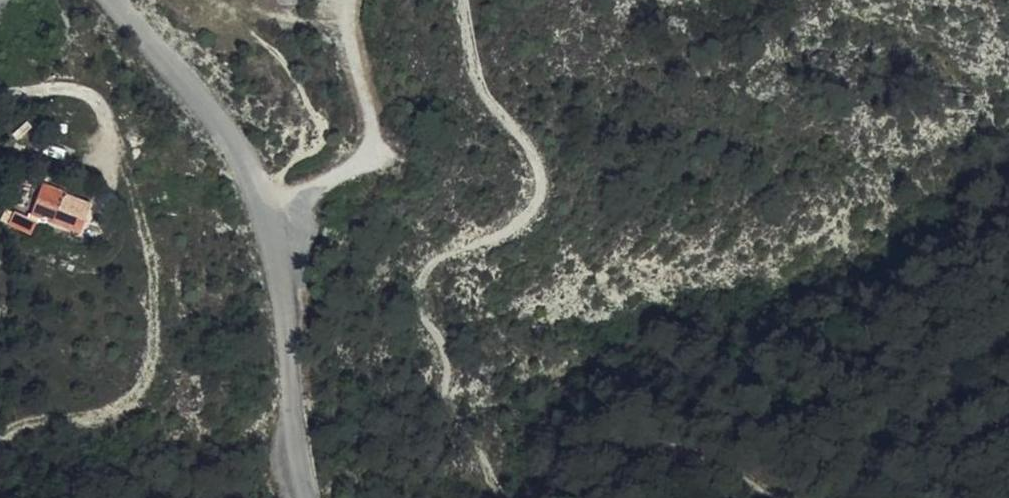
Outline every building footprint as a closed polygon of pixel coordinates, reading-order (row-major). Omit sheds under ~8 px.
[(61,191),(36,185),(30,213),(54,219),(57,206),(61,191)] [(89,197),(61,191),(57,206),(85,212),(89,197)] [(35,222),(11,216),(8,228),(33,234),(35,222)]
